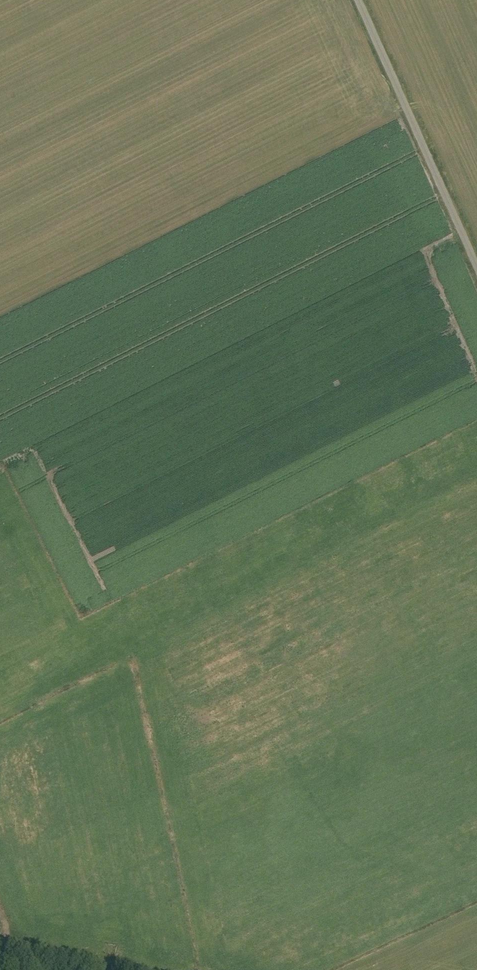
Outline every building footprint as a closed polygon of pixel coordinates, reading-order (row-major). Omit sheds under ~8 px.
[(452,238),(442,242),(447,258),(458,254),(452,238)] [(462,266),(454,270),(456,275),(464,272),(462,266)]
